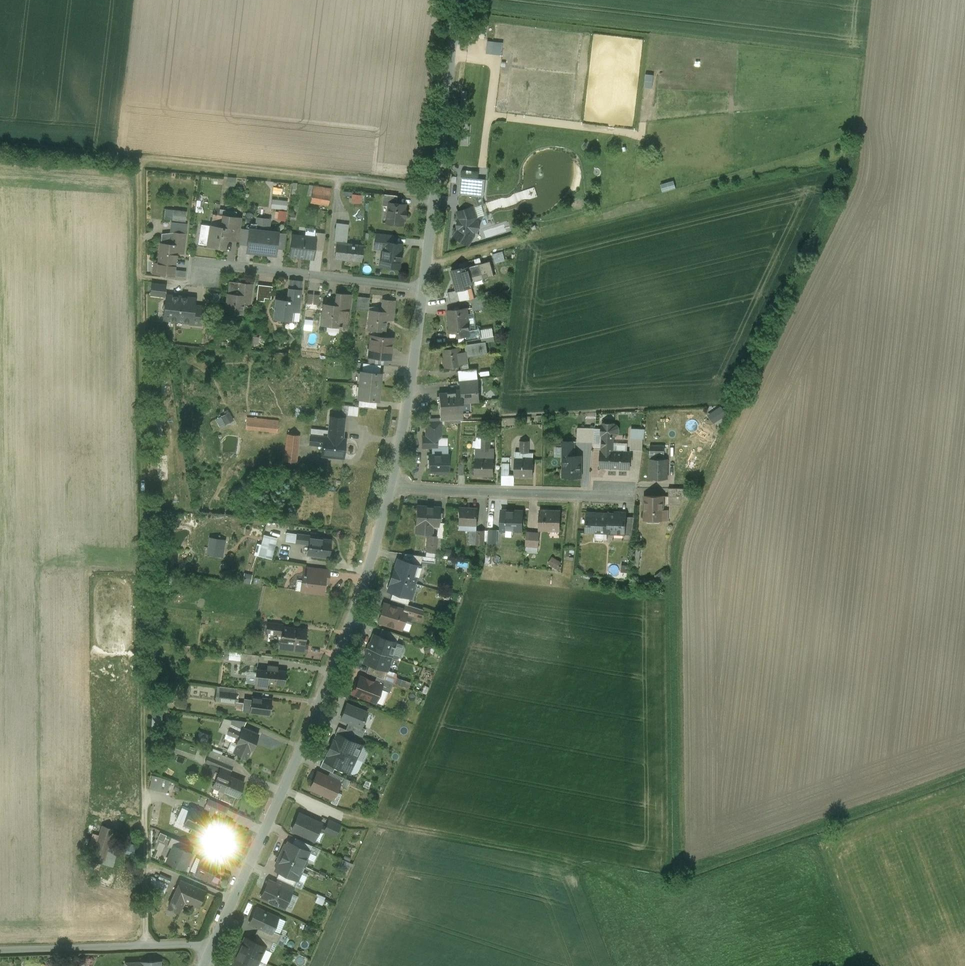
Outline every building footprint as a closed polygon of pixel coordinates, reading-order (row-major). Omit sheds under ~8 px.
[(486,40),(486,52),(494,53),(494,40),(486,40)] [(644,87),(652,87),(653,74),(645,73),(644,87)] [(226,176),(226,187),(235,187),(235,176),(226,176)] [(461,177),(459,194),(475,195),(484,196),(485,179),(461,177)] [(659,183),(661,191),(674,188),(673,180),(659,183)] [(331,189),(314,187),(311,202),(328,205),(331,189)] [(521,192),(523,200),(538,195),(535,187),(521,192)] [(360,203),(360,194),(351,193),(350,202),(360,203)] [(398,196),(384,194),(383,206),(390,206),(390,203),(397,204),(398,196)] [(459,202),(461,211),(473,207),(479,205),(475,195),(459,194),(459,202)] [(287,209),(287,199),(271,199),(271,209),(287,209)] [(397,204),(390,203),(390,206),(388,223),(403,224),(404,217),(406,217),(407,212),(405,211),(406,205),(397,204)] [(461,211),(458,212),(460,219),(460,221),(459,221),(458,227),(459,227),(459,230),(455,236),(469,244),(474,235),(475,231),(478,231),(480,227),(479,222),(476,222),(476,217),(473,207),(461,211)] [(276,219),(284,220),(286,211),(278,209),(276,219)] [(222,228),(211,226),(208,245),(224,248),(227,233),(233,234),(236,218),(224,216),(222,228)] [(269,220),(257,218),(256,230),(268,232),(269,220)] [(348,225),(336,223),(334,243),(336,244),(336,243),(346,244),(348,225)] [(247,251),(274,254),(275,247),(277,233),(268,232),(256,230),(250,229),(247,251)] [(325,233),(315,232),(314,238),(315,238),(314,250),(323,251),(325,233)] [(173,245),(161,243),(158,263),(175,265),(177,250),(184,251),(186,234),(174,233),(173,245)] [(285,249),(286,234),(277,233),(275,247),(285,249)] [(392,235),(376,233),(375,244),(383,245),(383,242),(391,243),(392,235)] [(314,238),(292,236),(290,256),(313,259),(314,250),(315,238),(314,238)] [(391,243),(383,242),(383,245),(381,266),(398,268),(399,261),(401,261),(402,252),(400,252),(401,244),(391,243)] [(346,244),(336,243),(336,244),(334,259),(361,262),(363,246),(346,244)] [(492,254),(495,263),(506,260),(503,250),(492,254)] [(490,261),(468,268),(471,278),(482,275),(483,279),(494,276),(490,261)] [(175,265),(158,263),(157,274),(174,276),(175,265)] [(468,267),(462,269),(462,268),(452,271),(458,290),(457,290),(458,291),(467,288),(473,286),(471,278),(468,268),(468,267)] [(241,283),(229,281),(228,293),(239,295),(241,283)] [(302,283),(290,281),(289,288),(301,290),(302,283)] [(239,295),(228,293),(225,313),(242,315),(244,300),(251,301),(253,284),(241,283),(239,295)] [(272,286),(258,285),(256,301),(264,302),(264,298),(271,299),(272,286)] [(287,300),(276,299),(274,319),(290,320),(292,311),(298,312),(301,290),(289,288),(287,300)] [(467,288),(458,291),(457,290),(448,292),(450,303),(470,299),(467,288)] [(307,293),(306,302),(318,302),(318,293),(307,293)] [(350,295),(337,293),(336,305),(324,304),(322,325),(341,327),(341,326),(347,326),(350,295)] [(180,297),(167,296),(166,303),(164,305),(163,310),(165,312),(169,313),(168,319),(177,320),(180,297)] [(356,307),(368,308),(369,296),(357,296),(356,307)] [(483,296),(472,299),(473,311),(485,310),(483,296)] [(195,299),(180,297),(177,320),(191,322),(191,320),(192,320),(194,305),(195,299)] [(382,312),(370,311),(368,329),(385,331),(386,317),(393,318),(395,301),(383,299),(382,312)] [(203,306),(194,305),(192,320),(191,320),(191,322),(191,324),(200,325),(203,306)] [(467,308),(448,310),(451,333),(458,332),(459,336),(470,334),(471,340),(481,338),(480,329),(469,331),(467,308)] [(298,312),(292,311),(290,320),(297,321),(297,319),(299,318),(298,316),(298,312)] [(481,328),(481,338),(488,337),(488,341),(494,341),(493,328),(481,328)] [(470,334),(459,336),(460,342),(471,340),(470,334)] [(392,338),(371,336),(370,350),(373,350),(372,357),(389,359),(392,338)] [(486,342),(465,345),(466,352),(460,353),(460,358),(488,354),(486,342)] [(459,348),(444,350),(445,358),(443,359),(444,368),(461,365),(460,358),(460,353),(459,348)] [(381,373),(361,371),(359,385),(379,387),(381,373)] [(478,379),(459,381),(460,389),(459,389),(460,392),(461,407),(467,407),(466,402),(479,401),(478,379)] [(379,387),(359,385),(358,398),(359,398),(377,400),(378,400),(379,387)] [(460,392),(439,394),(440,415),(462,414),(461,407),(460,392)] [(377,400),(359,398),(358,406),(376,408),(377,400)] [(357,415),(357,406),(348,406),(348,415),(357,415)] [(720,406),(707,414),(712,423),(725,415),(720,406)] [(214,418),(219,427),(233,419),(228,410),(214,418)] [(344,418),(331,416),(328,438),(342,439),(344,418)] [(278,421),(247,418),(246,428),(277,432),(278,421)] [(440,421),(426,422),(426,430),(437,429),(440,429),(440,421)] [(628,451),(610,451),(611,435),(613,435),(615,432),(615,427),(613,424),(611,424),(611,423),(600,422),(600,424),(599,424),(599,434),(600,434),(599,450),(598,450),(598,466),(617,466),(617,467),(627,468),(628,451)] [(592,428),(575,427),(575,441),(591,441),(592,428)] [(298,435),(289,434),(285,461),(295,462),(298,435)] [(328,438),(311,436),(310,444),(322,446),(322,455),(343,457),(345,439),(342,439),(328,438)] [(426,437),(422,437),(422,447),(432,447),(437,447),(437,446),(437,437),(426,437)] [(643,438),(631,437),(630,449),(642,449),(643,438)] [(489,438),(480,438),(480,449),(475,449),(475,458),(493,458),(493,449),(488,449),(489,438)] [(532,452),(527,452),(527,441),(519,440),(519,452),(516,452),(516,458),(514,458),(513,475),(531,475),(532,452)] [(572,455),(572,441),(560,440),(560,455),(561,455),(561,467),(561,472),(561,476),(579,476),(579,455),(572,455)] [(664,445),(650,445),(650,453),(664,453),(664,445)] [(447,446),(437,446),(437,447),(432,447),(432,455),(447,455),(447,446)] [(664,453),(650,453),(650,458),(650,477),(667,477),(667,458),(664,458),(664,453)] [(432,455),(428,455),(429,471),(436,471),(436,473),(448,473),(448,455),(447,455),(432,455)] [(509,457),(501,457),(500,475),(508,475),(509,457)] [(493,458),(475,458),(474,474),(492,475),(493,458)] [(684,491),(668,489),(668,498),(684,499),(684,491)] [(662,497),(644,497),(644,521),(662,521),(662,497)] [(438,509),(426,508),(427,506),(417,506),(415,524),(416,524),(429,525),(438,526),(439,507),(438,509)] [(477,509),(458,508),(458,522),(458,523),(457,529),(476,530),(477,509)] [(522,511),(500,510),(500,530),(501,530),(521,531),(522,511)] [(559,511),(539,511),(538,529),(559,530),(559,511)] [(614,513),(607,513),(607,532),(623,533),(624,533),(625,516),(625,512),(614,511),(614,513)] [(598,515),(587,515),(587,512),(586,512),(585,531),(607,532),(607,513),(599,513),(598,515)] [(633,516),(625,516),(624,533),(623,533),(623,534),(631,534),(633,516)] [(429,525),(416,524),(416,533),(428,533),(429,525)] [(476,530),(475,544),(483,544),(484,530),(476,530)] [(538,533),(526,532),(525,545),(537,546),(538,533)] [(311,536),(291,533),(290,541),(296,542),(296,543),(309,544),(311,536)] [(437,536),(428,535),(426,551),(435,552),(437,536)] [(330,540),(316,539),(317,537),(311,536),(309,544),(308,554),(328,557),(330,540)] [(437,536),(435,552),(426,551),(425,555),(425,556),(439,558),(442,537),(437,536)] [(219,539),(210,537),(208,550),(217,552),(219,539)] [(273,548),(262,545),(259,556),(270,559),(273,548)] [(423,556),(405,554),(403,561),(419,566),(423,556)] [(552,555),(547,563),(556,569),(561,561),(552,555)] [(403,561),(399,560),(397,561),(392,576),(414,583),(416,577),(418,576),(421,567),(419,566),(403,561)] [(329,571),(316,569),(315,575),(325,576),(325,578),(328,578),(329,571)] [(250,582),(251,574),(243,573),(241,581),(250,582)] [(315,575),(303,573),(301,591),(323,593),(325,578),(325,576),(315,575)] [(414,583),(392,576),(388,589),(390,591),(392,592),(410,598),(412,598),(413,593),(412,590),(414,583)] [(410,598),(392,592),(390,599),(406,604),(407,605),(410,598)] [(404,610),(384,604),(381,612),(380,612),(377,613),(376,617),(378,621),(378,622),(401,629),(406,614),(407,611),(404,610)] [(407,605),(406,604),(404,610),(407,611),(406,614),(420,619),(423,610),(407,605)] [(306,630),(282,627),(283,625),(266,623),(265,632),(268,633),(267,640),(285,643),(286,642),(304,644),(306,630)] [(398,636),(381,629),(379,636),(396,642),(398,636)] [(379,636),(373,634),(368,649),(391,657),(393,651),(394,652),(397,643),(396,642),(379,636)] [(304,644),(286,642),(285,643),(285,648),(307,651),(308,644),(304,644)] [(391,657),(368,649),(364,662),(369,664),(386,670),(387,670),(389,665),(389,663),(391,657)] [(241,653),(232,652),(231,659),(240,660),(241,653)] [(259,655),(241,653),(240,660),(258,662),(259,655)] [(386,670),(369,664),(366,672),(376,676),(383,679),(386,670)] [(277,667),(267,666),(267,669),(266,683),(284,685),(285,671),(276,670),(277,667)] [(267,669),(257,668),(255,685),(265,686),(266,683),(267,669)] [(383,679),(376,676),(374,682),(381,685),(380,689),(389,692),(393,683),(383,679)] [(372,681),(367,679),(366,680),(359,677),(357,684),(355,683),(352,693),(375,702),(380,689),(381,685),(374,682),(372,682),(372,681)] [(395,683),(409,687),(410,681),(397,678),(395,683)] [(237,693),(220,691),(219,699),(236,701),(237,693)] [(271,699),(252,697),(251,702),(250,712),(269,715),(271,699)] [(251,702),(244,701),(243,711),(250,712),(251,702)] [(361,727),(367,712),(347,704),(340,719),(359,726),(361,727)] [(152,710),(154,719),(162,718),(160,709),(152,710)] [(246,722),(232,719),(229,727),(241,732),(243,728),(246,722)] [(353,733),(338,726),(335,734),(337,735),(350,740),(353,733)] [(362,736),(365,729),(361,727),(359,726),(357,734),(362,736)] [(241,732),(229,727),(226,733),(238,739),(241,732)] [(243,728),(241,732),(238,739),(236,744),(238,744),(251,750),(252,750),(258,735),(243,728)] [(350,740),(337,735),(334,742),(333,741),(330,747),(355,759),(361,746),(350,740)] [(251,750),(238,744),(234,753),(247,758),(251,750)] [(355,759),(330,747),(327,753),(329,754),(326,760),(325,761),(335,766),(349,772),(355,759)] [(232,766),(208,756),(205,762),(230,773),(232,766)] [(335,766),(325,761),(326,760),(323,759),(320,766),(332,772),(335,766)] [(228,776),(219,772),(213,787),(222,791),(228,776)] [(340,782),(317,772),(310,788),(332,799),(340,782)] [(159,777),(152,776),(150,788),(157,790),(159,777)] [(244,783),(228,776),(222,791),(238,797),(244,783)] [(350,780),(344,778),(341,786),(346,788),(350,780)] [(227,807),(210,799),(205,808),(223,816),(227,807)] [(208,817),(191,808),(183,824),(201,833),(208,817)] [(321,823),(299,813),(291,830),(313,840),(321,823)] [(340,825),(329,820),(324,831),(335,836),(340,825)] [(234,828),(219,821),(218,821),(216,827),(212,835),(228,843),(234,828)] [(102,826),(92,823),(81,857),(91,860),(102,826)] [(166,835),(160,833),(158,838),(163,841),(166,835)] [(174,845),(185,850),(187,845),(171,837),(167,846),(173,848),(174,845)] [(311,845),(295,838),(292,844),(308,852),(311,845)] [(292,844),(288,842),(285,849),(282,850),(280,855),(305,867),(308,859),(305,858),(308,852),(292,844)] [(167,861),(184,869),(191,853),(185,850),(174,845),(173,848),(167,861)] [(305,867),(280,855),(277,860),(278,863),(275,870),(279,871),(296,879),(299,873),(301,874),(305,867)] [(196,872),(195,873),(210,880),(217,865),(202,858),(199,866),(196,872)] [(196,872),(199,866),(194,863),(191,870),(196,872)] [(296,879),(279,871),(276,878),(293,885),(296,879)] [(168,884),(152,877),(150,885),(150,890),(163,896),(168,884)] [(205,892),(180,881),(173,896),(184,901),(198,907),(205,892)] [(291,891),(268,881),(261,897),(284,908),(291,891)] [(184,901),(173,896),(168,908),(178,912),(184,901)] [(278,918),(256,908),(249,923),(258,927),(271,933),(272,930),(278,918)] [(271,933),(258,927),(255,934),(257,935),(273,942),(277,944),(281,934),(272,930),(271,933)] [(273,942),(257,935),(253,941),(265,947),(269,949),(273,942)] [(253,941),(244,937),(241,944),(239,945),(237,950),(259,960),(265,947),(253,941)] [(237,950),(234,955),(235,957),(232,964),(236,965),(256,965),(259,960),(237,950)]
